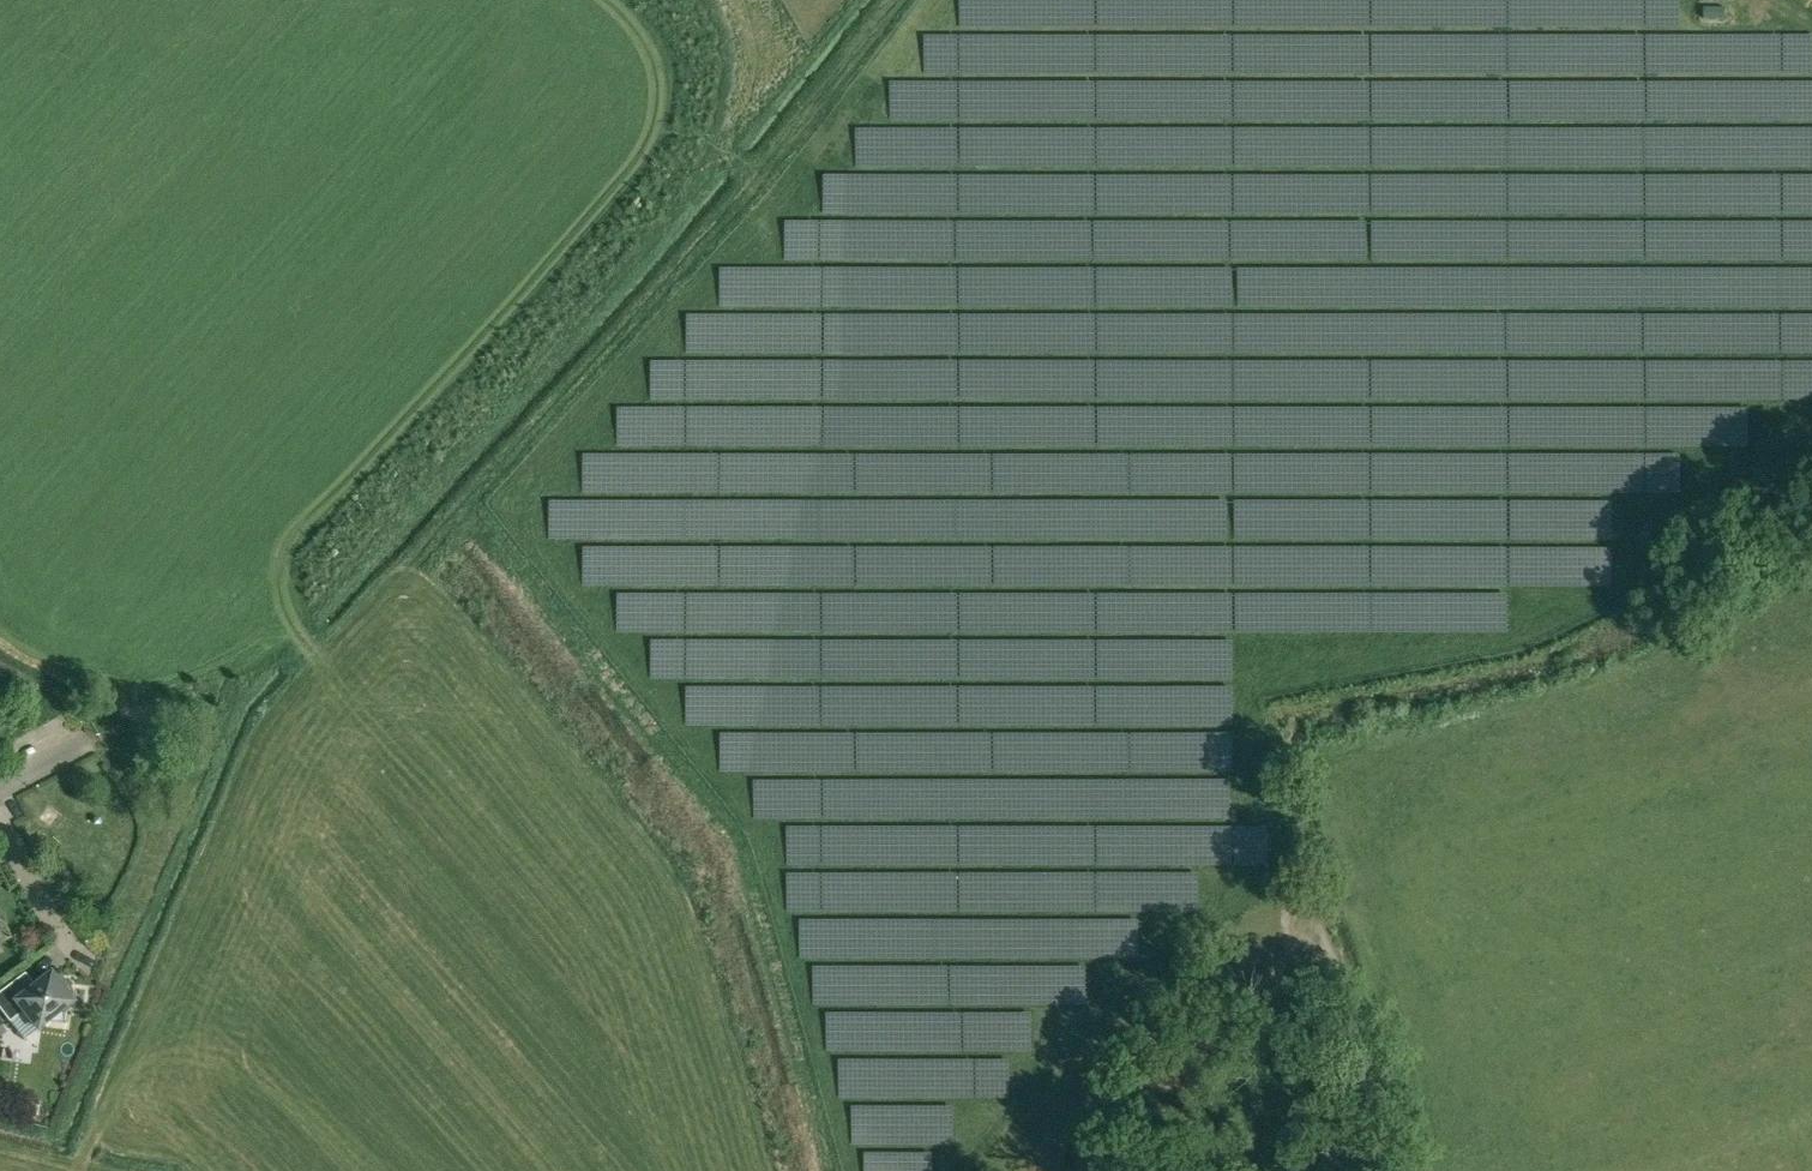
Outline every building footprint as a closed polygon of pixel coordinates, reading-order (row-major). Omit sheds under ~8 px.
[(1704,8),(1704,19),(1726,19),(1726,8),(1704,8)] [(53,972),(31,989),(21,976),(0,992),(0,1006),(11,1020),(25,1010),(39,1028),(75,1001),(72,997),(74,995),(73,989),(71,984),(68,980),(63,976),(58,974),(56,976),(53,972)]
